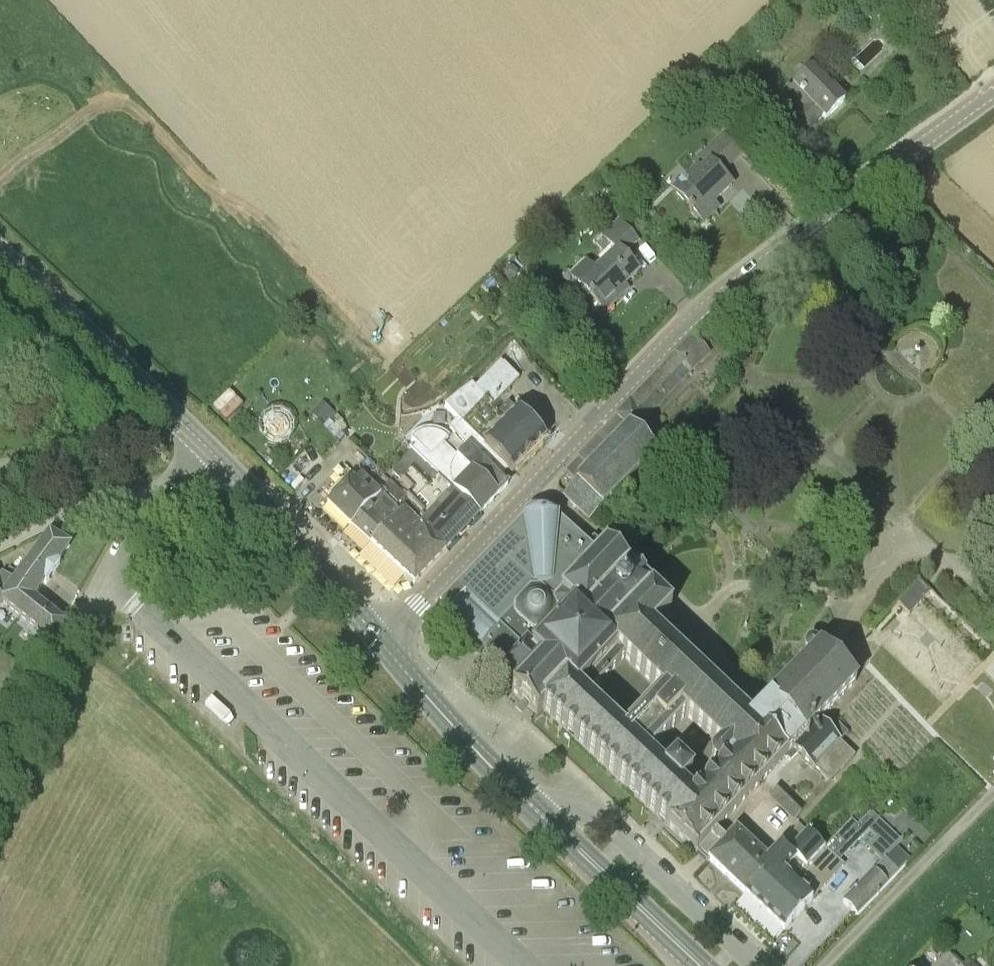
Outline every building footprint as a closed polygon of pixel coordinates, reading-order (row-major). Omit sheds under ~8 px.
[(870,16),(861,7),(852,16),(861,25),(870,16)] [(844,101),(830,87),(813,68),(790,91),(788,88),(782,94),(796,108),(779,126),(796,143),(815,125),(814,125),(822,117),(825,120),(844,101)] [(764,125),(753,114),(743,124),(754,135),(764,125)] [(732,186),(721,175),(742,154),(722,134),(693,163),(697,167),(673,191),(690,208),(704,222),(714,212),(709,207),(732,186)] [(638,271),(624,256),(639,241),(619,221),(604,237),(616,250),(595,271),(586,262),(572,277),(591,297),(605,311),(620,297),(615,292),(638,271)] [(503,276),(513,280),(518,268),(508,264),(503,276)] [(579,460),(587,467),(590,470),(565,496),(590,522),(656,453),(628,426),(684,366),(691,375),(710,354),(692,338),(642,391),(616,418),(617,419),(578,459),(579,460)] [(520,379),(504,364),(501,361),(475,389),(472,385),(445,408),(457,420),(472,434),(508,469),(507,469),(512,474),(525,460),(525,461),(534,452),(533,452),(546,439),(508,403),(493,418),(488,412),(520,379)] [(267,436),(287,452),(302,432),(282,416),(267,436)] [(449,429),(463,443),(472,434),(457,420),(449,429)] [(508,469),(472,434),(463,443),(467,447),(456,458),(444,445),(450,436),(440,430),(433,429),(427,428),(421,429),(416,432),(409,437),(417,445),(488,507),(508,486),(499,478),(507,469),(508,469)] [(447,550),(488,507),(417,445),(392,473),(404,485),(413,474),(429,489),(416,503),(426,513),(422,517),(426,521),(422,525),(447,550)] [(587,467),(579,460),(567,473),(574,480),(587,467)] [(405,509),(403,512),(382,493),(382,492),(360,472),(354,479),(351,477),(327,503),(414,584),(447,550),(422,525),(405,509)] [(395,486),(388,493),(398,503),(405,496),(395,486)] [(562,519),(544,510),(541,510),(537,510),(533,511),(529,513),(526,515),(524,517),(524,519),(458,589),(457,588),(439,607),(440,608),(447,615),(520,683),(512,692),(536,714),(565,684),(575,694),(621,647),(611,637),(624,624),(635,635),(665,603),(607,545),(598,555),(562,519)] [(70,545),(50,534),(13,582),(4,575),(0,580),(0,599),(3,602),(54,643),(64,623),(33,598),(44,582),(46,583),(60,564),(58,562),(70,545)] [(919,584),(898,606),(910,617),(931,595),(919,584)] [(856,757),(821,722),(859,682),(820,645),(770,703),(752,720),(654,630),(672,610),(665,603),(635,635),(624,624),(611,637),(621,647),(575,694),(565,684),(536,714),(537,715),(543,709),(666,825),(668,827),(694,851),(695,853),(696,853),(699,856),(721,832),(793,752),(828,786),(856,757)] [(768,796),(793,821),(812,799),(807,794),(796,807),(776,788),(768,796)] [(838,835),(853,848),(869,830),(880,819),(872,810),(857,825),(852,819),(838,835)] [(738,829),(729,840),(709,861),(746,895),(790,851),(781,842),(767,857),(738,829)] [(707,863),(709,861),(729,840),(721,832),(699,856),(707,863)] [(798,916),(813,899),(844,866),(840,861),(829,852),(828,853),(807,832),(790,851),(746,895),(784,931),(798,916)] [(895,834),(881,848),(889,855),(903,841),(895,834)] [(857,917),(899,873),(885,859),(843,903),(857,917)] [(949,955),(939,965),(960,965),(949,955)]
